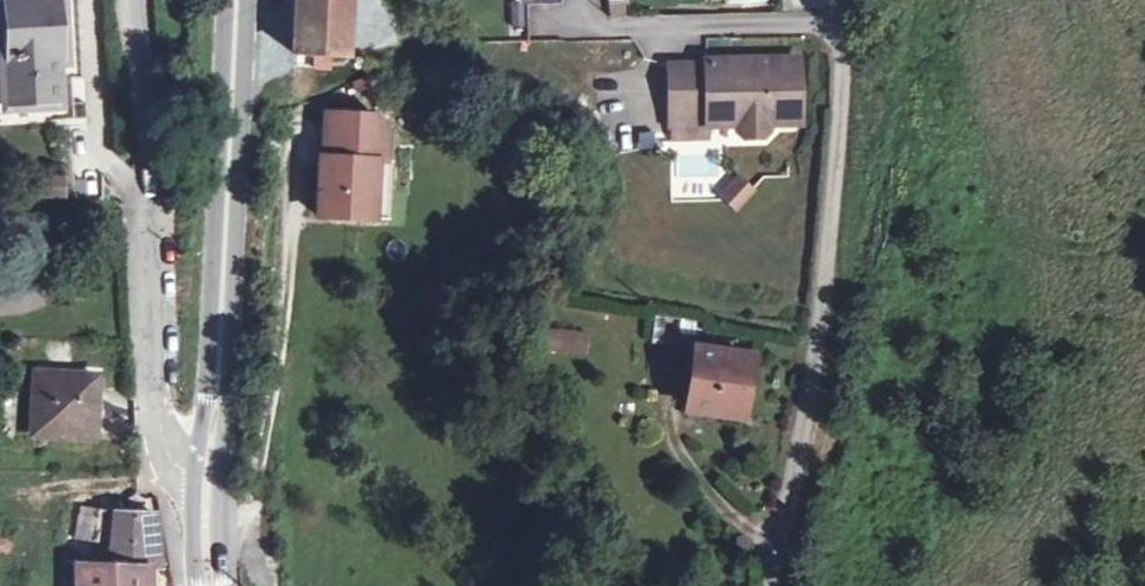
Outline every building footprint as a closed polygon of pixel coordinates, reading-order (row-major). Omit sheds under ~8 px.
[(3,54),(6,108),(58,105),(56,79),(79,77),(75,0),(7,0),(9,32),(10,54),(3,54)] [(292,53),(297,54),(297,66),(313,67),(314,54),(345,55),(351,56),(352,48),(346,47),(349,0),(295,0),(292,53)] [(611,16),(626,14),(624,0),(609,0),(611,16)] [(783,12),(801,12),(801,0),(783,0),(783,12)] [(706,66),(670,67),(671,115),(707,114),(708,124),(737,124),(737,130),(743,137),(763,136),(769,129),(769,123),(800,122),(799,59),(706,61),(706,66)] [(179,89),(163,91),(165,106),(181,105),(179,89)] [(385,160),(386,127),(372,115),(327,113),(324,156),(321,156),(318,213),(373,216),(374,188),(385,180),(391,180),(392,160),(385,160)] [(707,114),(671,115),(671,125),(708,124),(707,114)] [(717,193),(737,212),(757,191),(736,172),(717,193)] [(63,179),(43,179),(43,196),(63,195),(63,179)] [(374,188),(373,216),(388,217),(391,180),(385,180),(374,188)] [(550,329),(550,354),(586,354),(586,329),(550,329)] [(696,350),(688,408),(741,416),(749,357),(696,350)] [(36,373),(32,433),(92,438),(96,376),(36,373)] [(80,507),(75,539),(89,541),(93,541),(99,510),(80,507)] [(99,510),(93,541),(111,543),(113,567),(148,568),(148,569),(159,569),(154,514),(117,513),(99,510)] [(78,566),(78,585),(149,585),(148,569),(148,568),(113,567),(78,566)]
